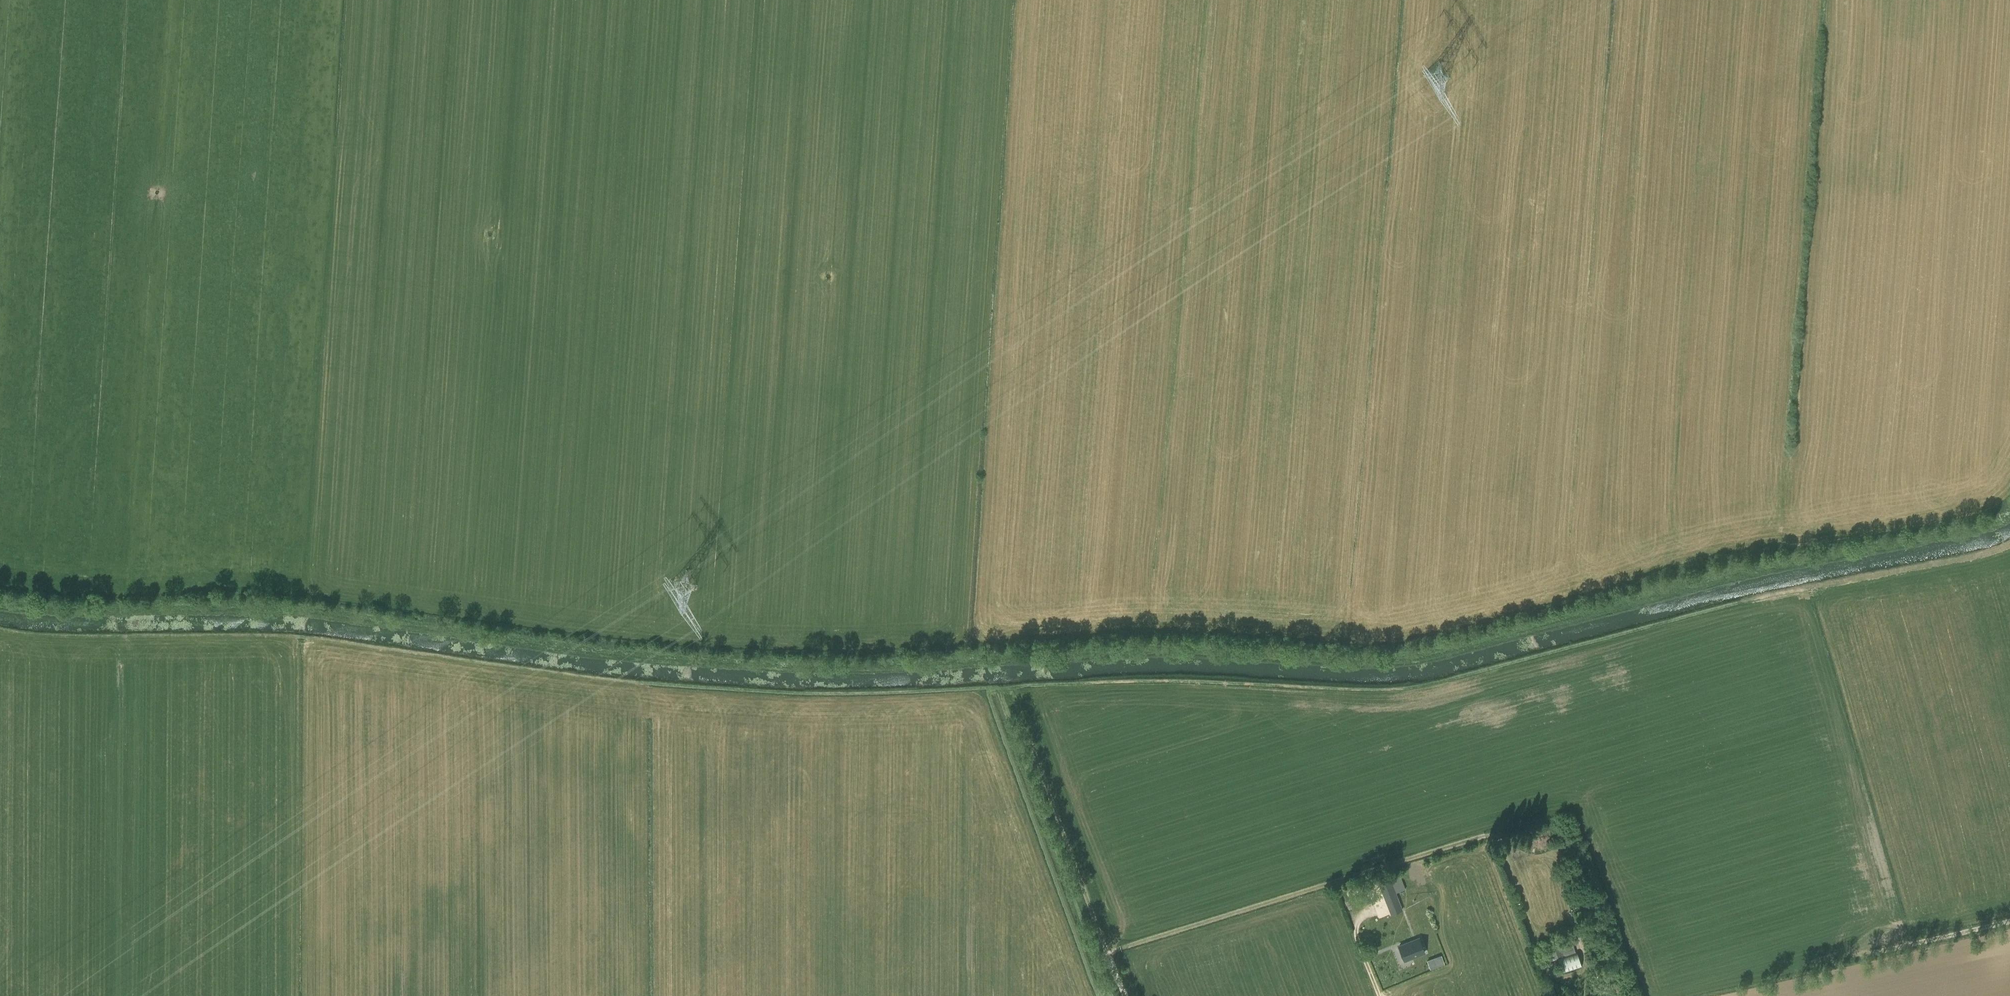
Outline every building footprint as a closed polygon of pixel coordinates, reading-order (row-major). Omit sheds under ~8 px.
[(1403,910),(1391,879),(1379,884),(1391,915),(1403,910)] [(1569,891),(1568,893),(1572,903),(1577,902),(1582,900),(1581,897),(1578,888),(1569,891)] [(1419,939),(1399,946),(1405,960),(1424,953),(1419,939)] [(1571,939),(1560,943),(1560,944),(1562,950),(1573,946),(1574,946),(1571,939)] [(1576,952),(1558,958),(1562,972),(1582,966),(1577,952),(1576,952)] [(1441,954),(1433,957),(1437,966),(1445,963),(1441,954)]
